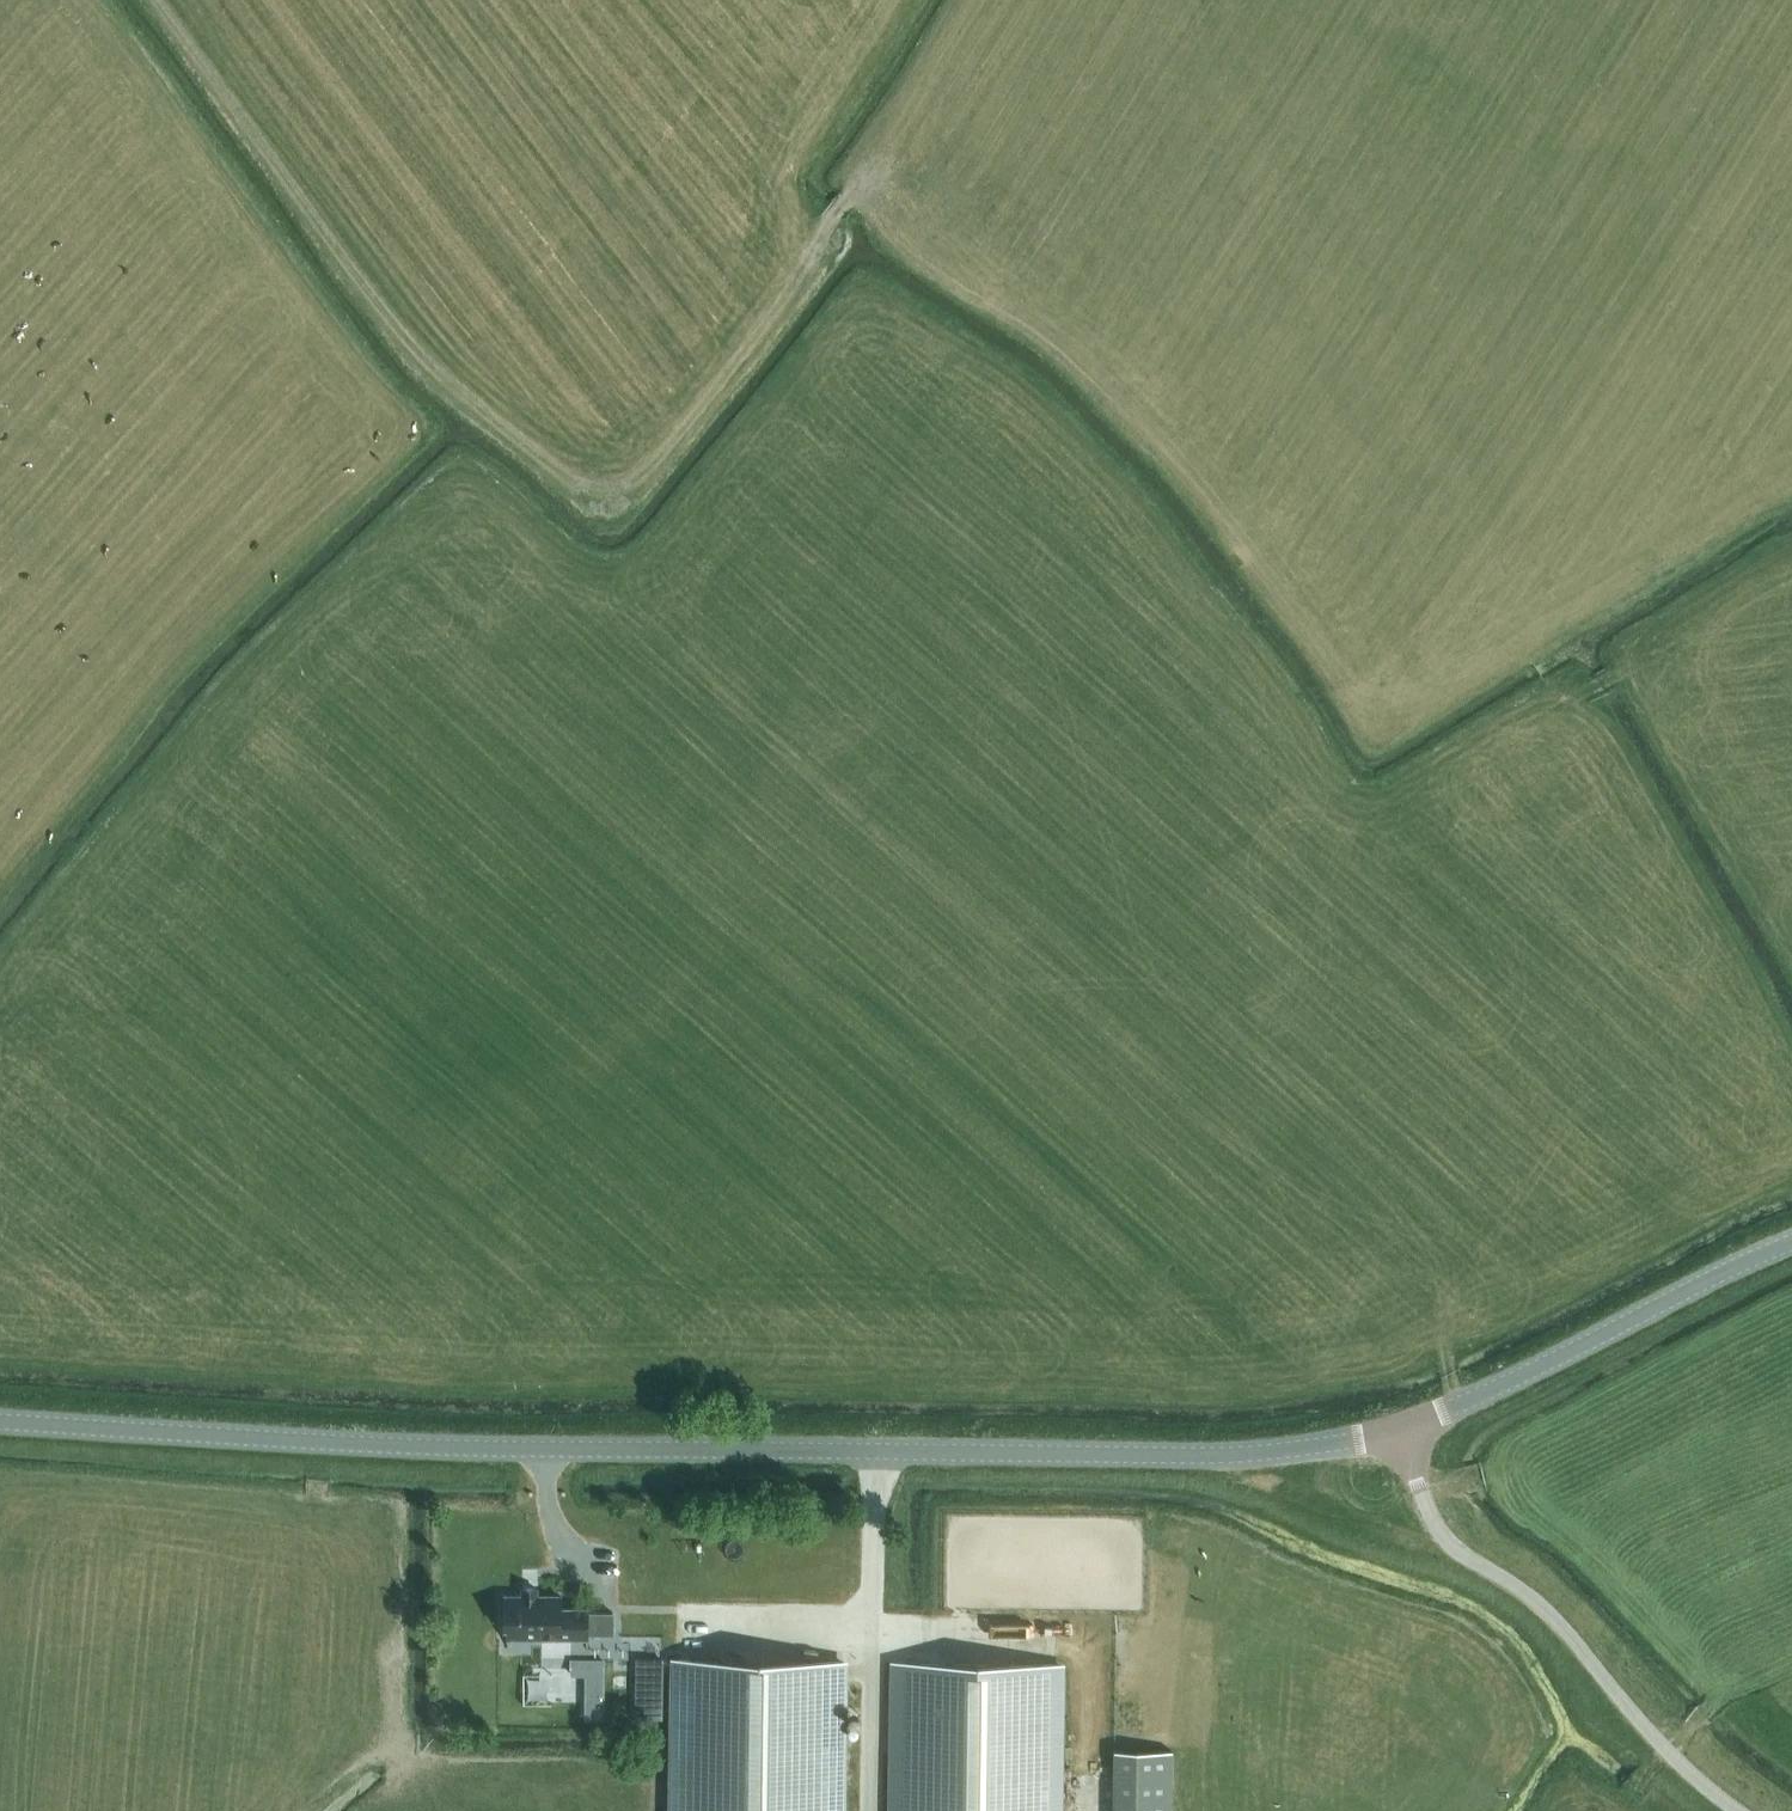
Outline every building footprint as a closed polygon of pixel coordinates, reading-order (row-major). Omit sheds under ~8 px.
[(522,1595),(507,1595),(507,1639),(543,1639),(543,1636),(572,1636),(572,1639),(589,1639),(589,1635),(613,1635),(613,1613),(589,1613),(589,1607),(562,1607),(562,1595),(538,1595),(538,1588),(522,1588),(522,1595)] [(677,1659),(674,1810),(841,1810),(843,1661),(677,1659)] [(1061,1664),(896,1662),(894,1810),(1058,1810),(1061,1664)] [(1115,1749),(1114,1810),(1171,1810),(1172,1750),(1115,1749)]
